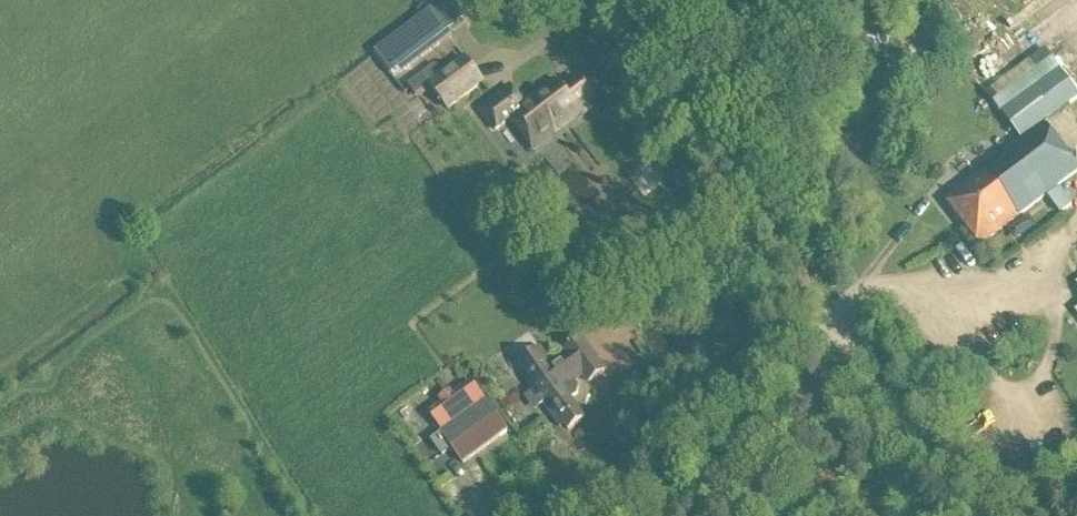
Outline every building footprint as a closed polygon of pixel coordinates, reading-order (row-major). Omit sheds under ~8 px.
[(474,23),(458,0),(455,0),(435,14),(453,38),(474,23)] [(448,110),(483,82),(458,51),(423,78),(448,110)] [(1076,176),(1042,129),(1076,103),(1076,92),(1061,71),(1002,115),(1022,142),(945,201),(980,247),(1076,176)] [(587,102),(593,98),(580,81),(564,93),(555,81),(528,101),(531,106),(527,108),(511,87),(480,110),(497,131),(511,120),(534,150),(591,108),(587,102)] [(1060,191),(1048,200),(1061,217),(1073,207),(1060,191)] [(577,396),(578,389),(574,383),(583,376),(589,384),(605,373),(581,340),(565,351),(568,356),(553,367),(539,348),(514,366),(560,428),(563,425),(568,432),(585,419),(570,401),(577,396)] [(463,464),(508,432),(485,401),(472,384),(430,414),(444,433),(441,435),(442,436),(433,442),(443,456),(452,449),(463,464)] [(408,404),(395,412),(400,420),(413,411),(408,404)]
